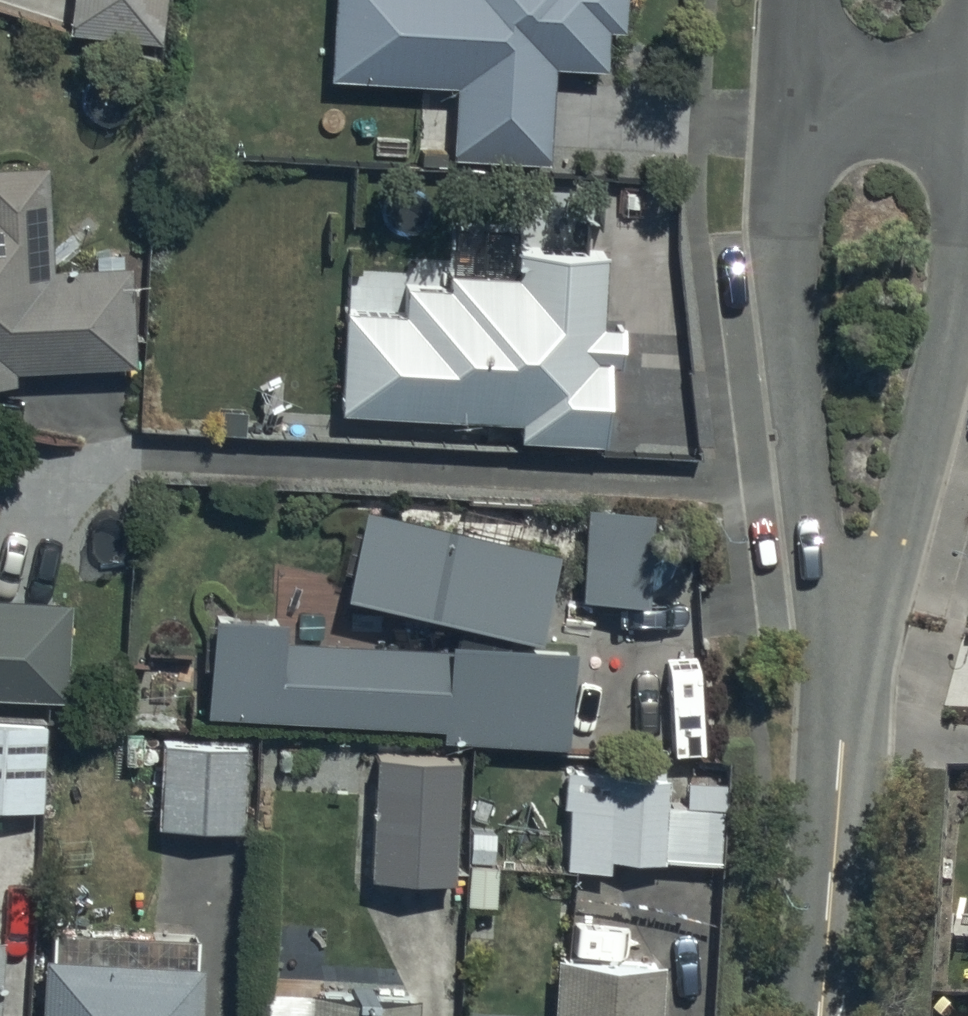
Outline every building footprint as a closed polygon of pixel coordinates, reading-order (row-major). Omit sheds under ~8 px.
[(76,34),(163,45),(169,0),(80,0),(76,34)] [(331,84),(455,88),(453,157),(551,161),(555,72),(606,74),(607,34),(623,34),(625,0),(334,0),(331,84)] [(18,387),(17,374),(136,372),(135,269),(49,270),(48,172),(0,173),(0,387),(18,387)] [(345,313),(338,414),(521,425),(520,442),(608,448),(614,368),(619,368),(622,328),(606,327),(611,260),(520,254),(518,280),(452,276),(451,293),(408,290),(407,317),(345,313)] [(651,513),(585,510),(581,602),(646,605),(651,513)] [(538,644),(557,557),(367,515),(348,602),(538,644)] [(65,703),(70,606),(0,602),(0,699),(65,703)] [(290,629),(213,623),(206,716),(440,734),(440,744),(567,754),(575,653),(451,644),(450,651),(289,638),(290,629)] [(43,814),(49,727),(0,724),(0,811),(43,814)] [(248,752),(162,749),(159,830),(245,833),(248,752)] [(456,763),(375,761),(373,883),(454,884),(456,763)] [(673,776),(566,773),(563,872),(610,874),(611,865),(722,869),(725,783),(686,782),(685,804),(672,803),(673,776)] [(549,960),(548,1015),(657,1015),(658,962),(549,960)] [(47,961),(43,1015),(206,1015),(209,970),(47,961)] [(310,999),(309,1015),(418,1015),(419,1005),(310,999)]
